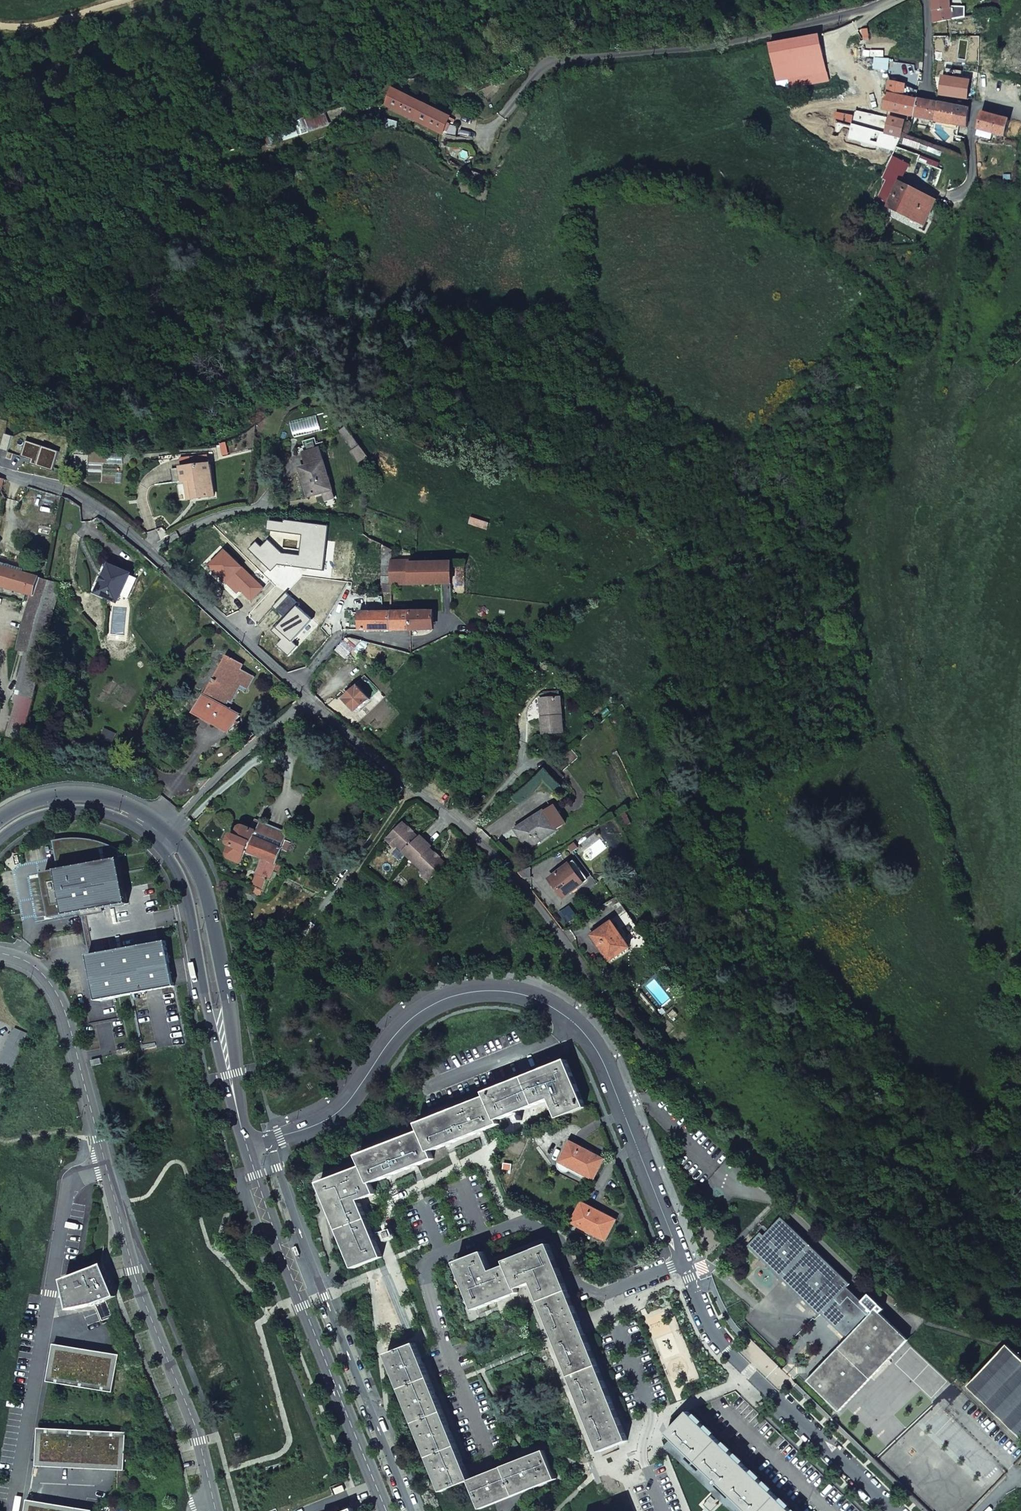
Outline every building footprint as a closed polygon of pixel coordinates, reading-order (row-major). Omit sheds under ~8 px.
[(934,11),(950,8),(950,0),(934,0),(934,11)] [(868,29),(861,30),(864,50),(871,49),(868,29)] [(776,82),(788,80),(827,73),(820,36),(770,45),(776,82)] [(888,47),(876,47),(877,65),(889,64),(888,47)] [(827,73),(788,80),(789,89),(829,82),(827,73)] [(992,79),(983,76),(979,91),(988,93),(992,79)] [(967,101),(971,82),(944,77),(943,80),(934,78),(935,89),(941,89),(940,96),(967,101)] [(887,94),(915,99),(917,91),(889,86),(887,94)] [(443,134),(448,124),(451,117),(395,89),(386,106),(443,134)] [(913,117),(916,99),(915,99),(887,94),(884,112),(913,117)] [(969,109),(916,99),(913,117),(967,128),(969,109)] [(853,116),(836,113),(835,121),(852,124),(853,116)] [(1010,121),(982,113),(977,136),(986,138),(987,133),(992,135),(1005,138),(1009,121),(1010,121)] [(296,125),(278,131),(281,140),(299,133),(298,132),(309,128),(309,130),(328,123),(325,114),(295,124),(296,125)] [(399,121),(386,118),(384,128),(397,130),(399,121)] [(887,134),(901,139),(904,122),(890,118),(887,134)] [(457,127),(448,124),(443,134),(456,136),(457,127)] [(869,144),(870,144),(871,142),(879,144),(882,133),(873,131),(871,136),(869,144)] [(922,225),(925,219),(933,204),(901,187),(911,162),(893,156),(884,175),(889,178),(878,197),(888,204),(887,207),(922,225)] [(473,171),(472,174),(469,180),(469,181),(482,186),(486,176),(473,171)] [(341,432),(356,453),(362,448),(348,428),(341,432)] [(303,441),(304,445),(317,442),(316,437),(303,441)] [(324,493),(327,502),(336,499),(321,448),(304,453),(308,466),(301,468),(310,497),(324,493)] [(362,448),(356,453),(353,454),(360,464),(369,458),(362,448)] [(184,483),(186,483),(191,482),(193,500),(216,498),(212,464),(209,464),(208,456),(187,459),(188,467),(182,468),(184,483)] [(62,496),(48,491),(44,501),(60,506),(62,496)] [(336,499),(327,502),(328,508),(338,505),(336,499)] [(411,586),(411,564),(411,557),(391,549),(391,586),(411,586)] [(227,551),(212,566),(223,577),(221,580),(226,585),(229,582),(239,593),(242,590),(253,600),(265,588),(227,551)] [(452,563),(411,564),(411,586),(452,585),(452,563)] [(111,564),(99,593),(120,601),(132,573),(111,564)] [(0,566),(0,586),(33,596),(39,577),(0,566)] [(61,583),(39,577),(33,596),(18,651),(27,653),(18,693),(33,699),(61,583)] [(302,605),(289,593),(275,608),(288,620),(279,629),(278,627),(273,632),(280,638),(282,636),(285,639),(278,646),(290,657),(299,647),(295,643),(292,641),(312,619),(300,607),(302,605)] [(367,594),(367,612),(361,612),(361,631),(412,631),(411,612),(391,612),(391,609),(384,606),(384,597),(381,597),(381,594),(367,594)] [(435,631),(435,612),(411,612),(412,631),(435,631)] [(315,621),(312,619),(292,641),(295,643),(315,621)] [(350,638),(349,639),(358,648),(355,651),(360,655),(368,645),(363,641),(355,639),(353,638),(352,638),(350,638)] [(358,648),(349,639),(348,639),(335,654),(343,660),(345,657),(347,660),(355,651),(358,648)] [(242,665),(228,657),(216,679),(214,678),(211,682),(213,683),(206,695),(205,694),(196,711),(231,731),(241,714),(226,706),(229,700),(233,702),(242,685),(248,688),(254,676),(240,669),(242,665)] [(371,700),(359,687),(345,700),(356,713),(371,700)] [(18,693),(16,692),(13,703),(16,703),(6,736),(20,740),(33,699),(18,693)] [(562,699),(545,700),(546,718),(543,718),(545,734),(564,734),(562,699)] [(565,778),(554,766),(545,774),(557,785),(565,778)] [(452,807),(457,810),(462,803),(457,800),(452,807)] [(545,812),(530,821),(532,825),(519,834),(529,851),(558,832),(545,812)] [(532,825),(530,821),(516,830),(519,834),(532,825)] [(288,833),(262,823),(258,831),(243,826),(241,826),(239,827),(238,828),(236,835),(234,834),(232,834),(229,843),(229,844),(231,845),(228,853),(228,854),(228,856),(229,857),(230,858),(243,863),(247,852),(263,858),(252,886),(265,892),(288,833)] [(389,838),(410,859),(426,842),(421,837),(419,838),(404,823),(396,831),(389,838)] [(54,840),(59,870),(44,873),(52,918),(82,912),(99,1001),(175,986),(166,941),(158,943),(147,884),(125,888),(120,858),(119,858),(118,849),(111,845),(102,842),(91,839),(78,838),(69,838),(60,839),(54,840)] [(445,865),(430,850),(432,848),(426,842),(410,859),(430,879),(445,865)] [(575,861),(572,864),(586,883),(590,881),(575,861)] [(586,883),(572,864),(550,880),(565,900),(586,883)] [(306,886),(319,893),(324,885),(311,878),(306,886)] [(631,948),(613,923),(594,936),(612,961),(631,948)] [(654,939),(650,932),(644,936),(648,943),(654,939)] [(27,1035),(15,1030),(0,1062),(0,1065),(11,1070),(27,1035)] [(321,1183),(355,1268),(383,1257),(360,1200),(376,1194),(372,1183),(433,1158),(431,1152),(499,1124),(497,1120),(550,1099),(558,1118),(586,1107),(567,1060),(485,1093),(487,1097),(419,1124),(422,1131),(359,1156),(364,1166),(321,1183)] [(571,1142),(559,1163),(559,1165),(559,1167),(560,1169),(560,1170),(563,1171),(564,1172),(567,1172),(568,1171),(570,1170),(572,1168),(594,1180),(605,1159),(588,1150),(571,1142)] [(583,1202),(571,1224),(571,1225),(571,1227),(572,1229),(574,1231),(577,1232),(578,1232),(581,1231),(583,1228),(606,1240),(616,1220),(599,1211),(583,1202)] [(851,1285),(782,1218),(765,1236),(761,1233),(748,1247),(820,1316),(822,1314),(848,1340),(874,1313),(848,1288),(851,1285)] [(533,1283),(601,1452),(618,1445),(628,1441),(556,1259),(549,1244),(506,1262),(507,1265),(492,1271),(484,1252),(457,1263),(476,1310),(519,1292),(518,1289),(533,1283)] [(65,1279),(71,1310),(96,1305),(101,1321),(109,1318),(106,1301),(117,1296),(104,1263),(65,1279)] [(909,1340),(877,1309),(874,1313),(848,1340),(808,1381),(839,1412),(907,1342),(909,1340)] [(54,1344),(48,1381),(113,1392),(119,1355),(54,1344)] [(387,1354),(442,1491),(470,1480),(471,1480),(416,1344),(387,1354)] [(1008,1345),(968,1387),(1020,1438),(1020,1358),(1008,1345)] [(689,1413),(668,1434),(748,1510),(791,1510),(689,1413)] [(38,1428),(37,1466),(124,1471),(126,1432),(38,1428)] [(470,1480),(482,1508),(556,1479),(545,1451),(471,1480),(470,1480)] [(344,1486),(335,1490),(337,1494),(346,1491),(344,1486)] [(26,1510),(92,1510),(27,1499),(26,1510)] [(329,1510),(354,1510),(350,1502),(329,1510)]
